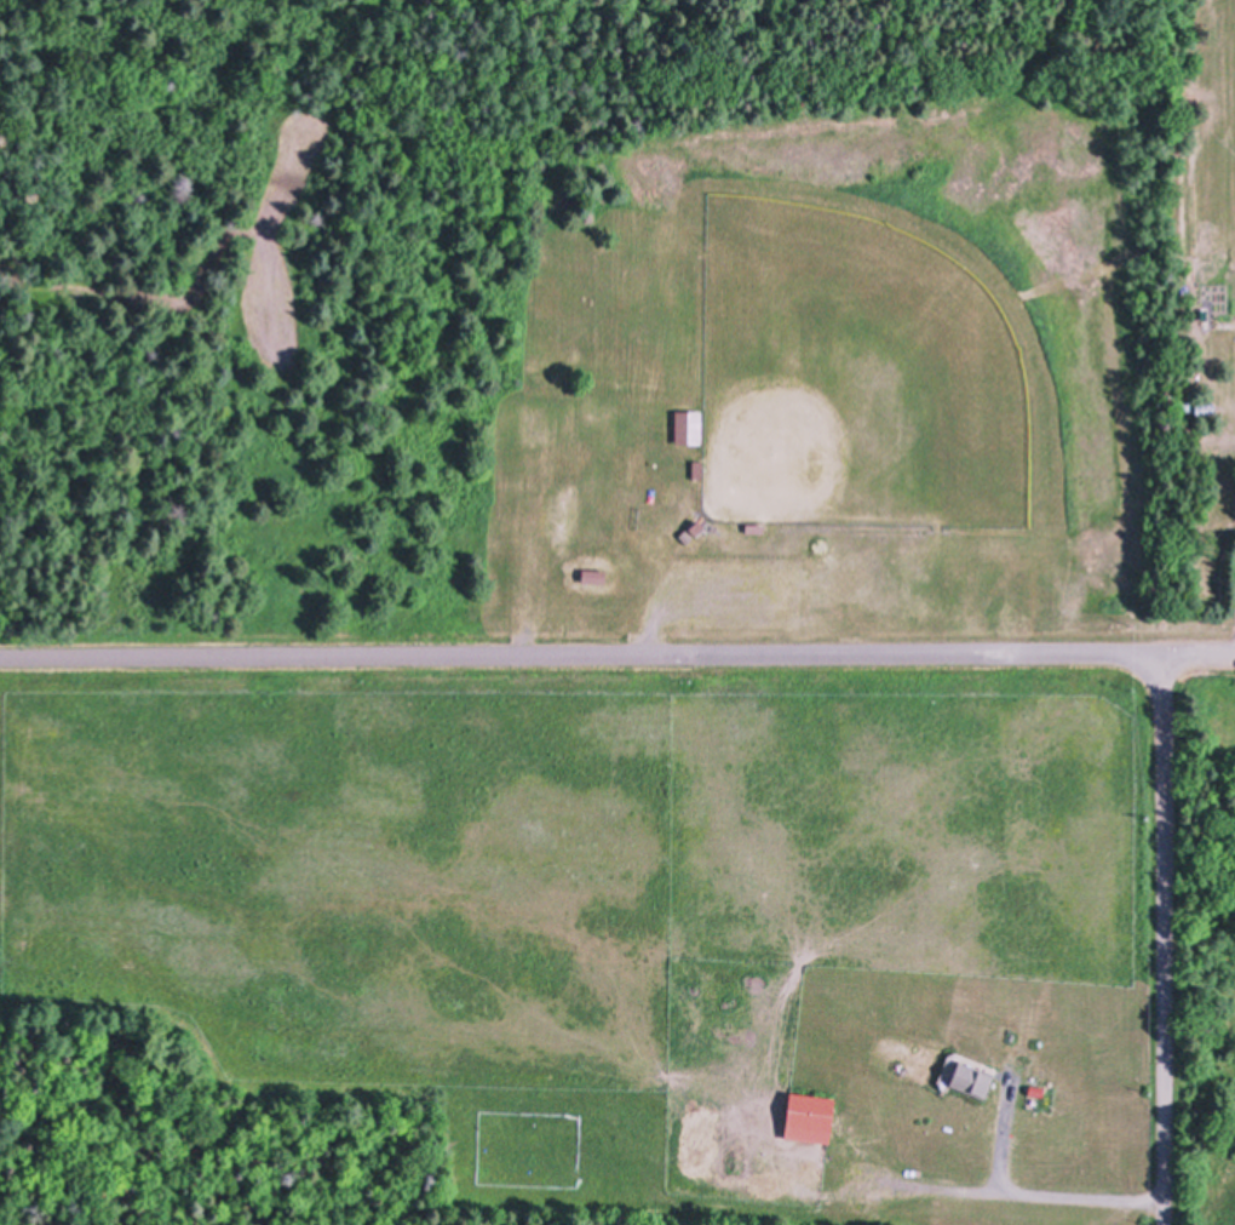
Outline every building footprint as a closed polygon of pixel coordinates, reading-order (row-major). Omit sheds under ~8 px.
[(677,441),(677,408),(702,408),(702,441),(677,441)] [(702,458),(703,476),(695,476),(694,459),(702,458)] [(748,522),(766,522),(766,531),(748,531),(748,522)] [(584,567),(608,568),(607,580),(582,580),(584,567)] [(612,586),(612,573),(589,573),(589,586),(612,586)] [(963,1058),(995,1071),(996,1071),(987,1097),(952,1083),(963,1058)] [(793,1091),(838,1097),(832,1143),(787,1137),(793,1091)]
